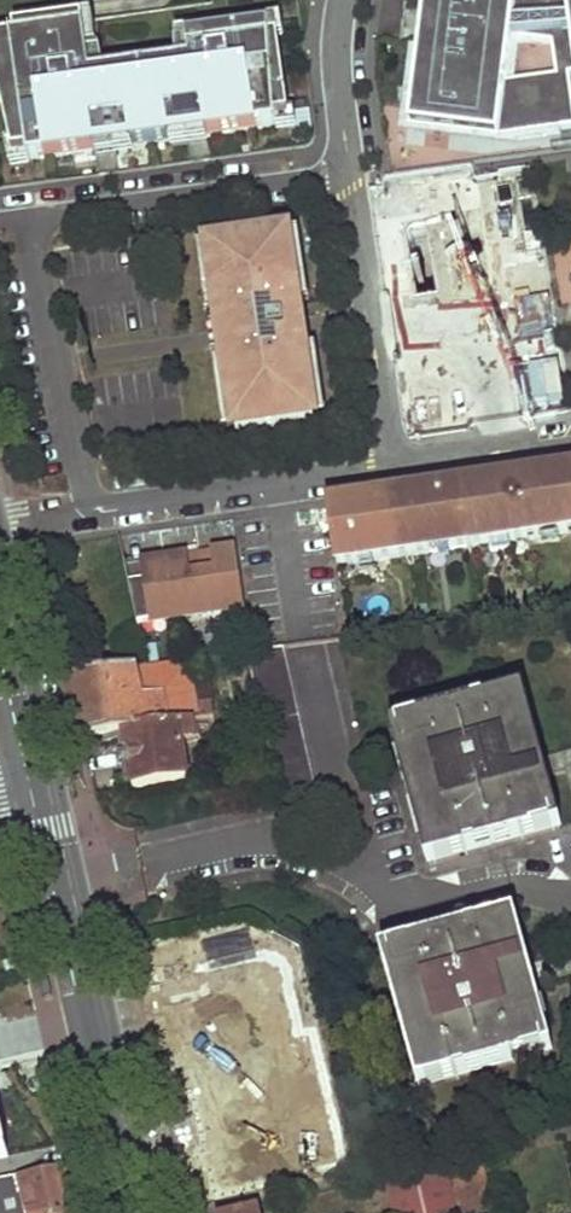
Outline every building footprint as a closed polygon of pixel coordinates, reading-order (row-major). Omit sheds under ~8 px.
[(424,13),(437,14),(436,30),(423,29),(420,51),(412,114),(459,119),(460,114),(501,118),(498,142),(561,133),(570,131),(570,79),(570,0),(528,0),(518,2),(519,0),(426,0),(424,13)] [(437,14),(424,13),(423,29),(436,30),(437,14)] [(290,113),(277,27),(268,28),(266,14),(185,30),(189,53),(179,55),(102,69),(91,71),(87,49),(86,44),(81,17),(12,29),(13,37),(0,39),(0,81),(1,81),(4,93),(0,94),(0,99),(14,153),(28,151),(29,158),(96,148),(95,141),(114,138),(131,136),(132,143),(170,138),(169,130),(187,128),(205,125),(206,132),(211,132),(276,122),(276,115),(290,113)] [(275,14),(266,14),(268,28),(277,27),(275,14)] [(90,15),(81,17),(86,44),(95,42),(90,15)] [(13,37),(12,29),(0,31),(0,39),(13,37)] [(179,55),(189,53),(185,30),(174,31),(179,55)] [(98,47),(87,49),(91,71),(102,69),(98,47)] [(420,51),(412,50),(402,135),(518,148),(563,142),(561,133),(498,142),(501,118),(460,114),(459,119),(412,114),(420,51)] [(276,122),(291,120),(290,113),(276,115),(276,122)] [(205,125),(187,128),(188,139),(212,136),(211,132),(206,132),(205,125)] [(187,128),(169,130),(170,138),(171,141),(188,139),(187,128)] [(132,143),(131,136),(114,138),(116,150),(133,148),(132,143)] [(97,152),(116,150),(114,138),(95,141),(96,148),(97,152)] [(28,151),(14,153),(15,160),(29,158),(28,151)] [(235,412),(237,433),(315,421),(312,400),(315,400),(310,361),(306,362),(305,350),(273,354),(275,367),(268,368),(257,297),(265,297),(267,309),(298,305),(296,292),(300,291),(294,254),(291,254),(288,233),(210,245),(213,266),(209,266),(215,304),(219,303),(221,316),(231,314),(238,360),(227,361),(229,374),(225,374),(231,412),(235,412)] [(273,354),(305,350),(298,305),(267,309),(265,297),(257,297),(268,368),(275,367),(273,354)] [(217,317),(224,362),(227,361),(238,360),(231,314),(221,316),(217,317)] [(533,477),(537,509),(531,510),(531,507),(513,510),(513,513),(507,514),(502,481),(483,484),(420,494),(422,502),(412,503),(416,527),(410,528),(410,525),(392,528),(392,530),(385,531),(381,507),(373,508),(371,501),(364,501),(339,505),(330,507),(339,566),(360,563),(359,557),(373,555),(374,561),(434,552),(433,546),(447,544),(448,550),(490,544),(489,538),(503,536),(504,543),(546,537),(545,530),(559,528),(560,535),(570,533),(570,472),(533,477)] [(509,481),(502,481),(507,514),(513,513),(513,510),(531,507),(531,510),(537,509),(533,477),(526,478),(529,500),(512,503),(509,481)] [(509,481),(512,503),(529,500),(526,478),(509,481)] [(388,498),(371,501),(373,508),(381,507),(385,531),(392,530),(392,528),(410,525),(410,528),(416,527),(412,503),(422,502),(420,494),(404,496),(408,518),(391,520),(388,498)] [(404,496),(388,498),(391,520),(408,518),(404,496)] [(545,530),(546,537),(560,535),(559,528),(545,530)] [(489,538),(490,544),(504,543),(503,536),(489,538)] [(126,567),(137,620),(173,614),(209,609),(245,604),(245,602),(238,555),(230,556),(230,551),(172,560),(173,565),(166,566),(160,567),(159,562),(126,567)] [(359,557),(360,563),(374,561),(373,555),(359,557)] [(246,610),(245,604),(209,609),(209,615),(246,610)] [(173,614),(174,620),(209,615),(209,609),(173,614)] [(174,620),(173,614),(137,620),(139,626),(174,620)] [(148,647),(143,648),(148,667),(152,667),(148,647)] [(246,653),(277,792),(314,786),(283,648),(253,652),(246,653)] [(189,661),(152,667),(148,667),(70,678),(77,708),(84,740),(92,739),(180,726),(202,723),(199,706),(189,661)] [(399,729),(433,863),(555,830),(541,780),(536,762),(518,699),(399,729)] [(199,706),(202,723),(216,720),(213,705),(199,706)] [(180,726),(184,753),(207,749),(202,723),(180,726)] [(126,742),(131,792),(189,781),(184,753),(180,726),(92,739),(94,746),(126,742)] [(566,773),(570,789),(570,752),(536,762),(541,780),(566,773)] [(390,954),(424,1090),(544,1056),(526,988),(521,968),(510,923),(390,954)] [(162,959),(168,995),(193,1008),(260,994),(249,943),(248,940),(162,959)] [(521,968),(526,988),(570,977),(570,956),(521,968)] [(330,1077),(308,982),(260,994),(282,1087),(313,1080),(330,1077)] [(302,1161),(305,1173),(343,1164),(332,1109),(319,1110),(313,1082),(282,1087),(286,1114),(235,1145),(242,1175),(302,1161)] [(392,1212),(501,1212),(489,1156),(385,1180),(392,1212)] [(72,1166),(0,1183),(0,1212),(83,1212),(72,1166)]
